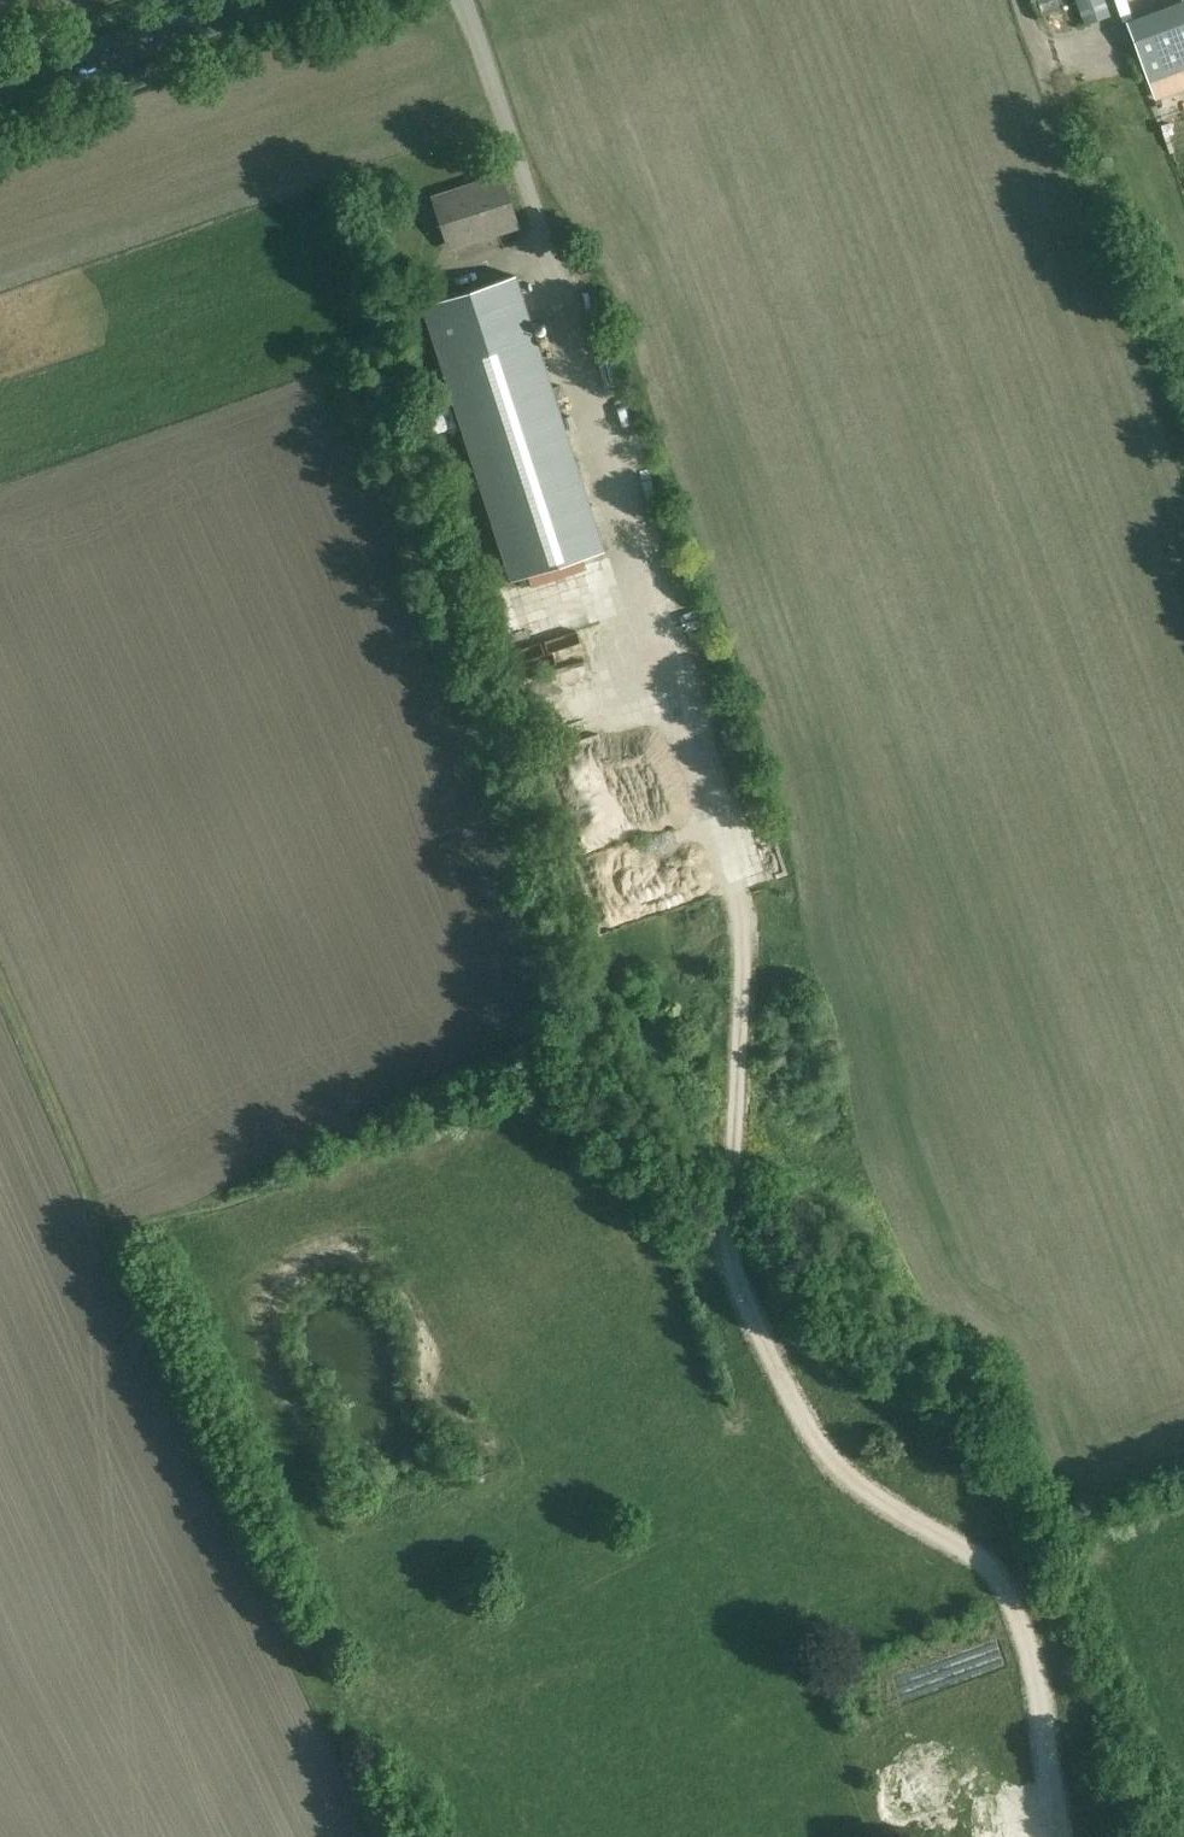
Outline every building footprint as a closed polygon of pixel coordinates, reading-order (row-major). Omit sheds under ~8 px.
[(1084,25),(1109,16),(1103,0),(1075,0),(1084,25)] [(1126,20),(1149,81),(1183,68),(1183,0),(1178,0),(1126,20)] [(501,171),(431,194),(449,249),(520,226),(501,171)] [(511,580),(604,549),(515,274),(421,304),(511,580)] [(443,296),(439,281),(425,285),(429,300),(443,296)] [(563,379),(553,382),(559,409),(569,407),(563,379)] [(662,759),(673,756),(666,734),(655,737),(662,759)]
